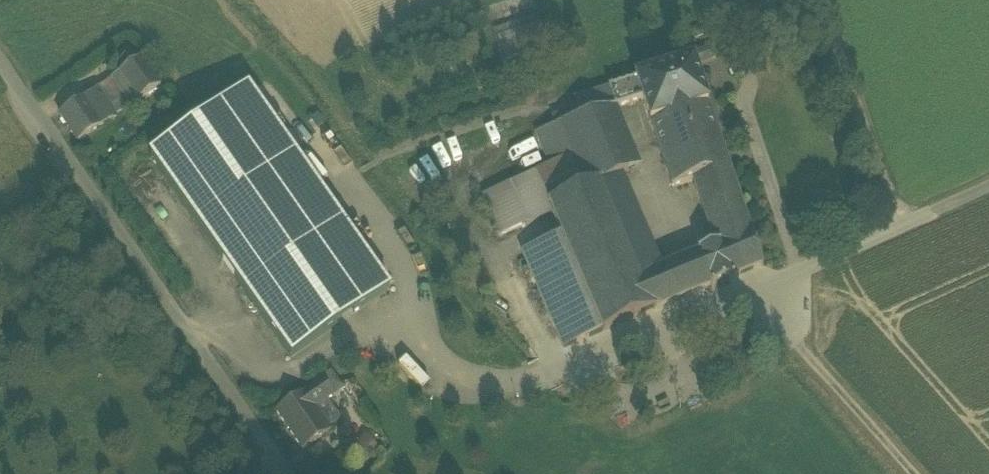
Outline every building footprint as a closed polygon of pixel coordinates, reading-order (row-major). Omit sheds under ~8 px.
[(496,39),(503,62),(549,47),(542,24),(496,39)] [(693,34),(695,40),(704,37),(701,31),(693,34)] [(142,59),(138,62),(129,48),(114,58),(123,72),(119,75),(137,102),(161,86),(142,59)] [(642,100),(650,124),(708,105),(694,61),(635,79),(642,100)] [(137,102),(119,75),(97,89),(115,116),(137,102)] [(608,88),(615,109),(642,100),(635,79),(608,88)] [(249,88),(232,100),(321,226),(338,214),(249,88)] [(60,114),(79,141),(115,116),(97,89),(60,114)] [(232,100),(150,158),(291,357),(390,288),(338,214),(321,226),(232,100)] [(577,109),(580,118),(602,111),(604,111),(601,101),(577,109)] [(693,181),(716,248),(730,281),(733,279),(761,267),(763,267),(708,105),(650,124),(672,186),(671,186),(672,188),(674,188),(674,187),(693,181)] [(711,288),(715,287),(701,254),(662,270),(622,176),(628,173),(602,111),(580,118),(536,132),(550,167),(551,168),(563,197),(551,203),(550,201),(547,202),(546,202),(548,208),(550,207),(552,212),(562,235),(562,236),(602,331),(603,332),(605,331),(604,331),(711,287),(711,288)] [(582,190),(554,127),(445,172),(472,236),(509,220),(523,252),(562,235),(548,204),(582,190)] [(564,348),(602,331),(562,236),(523,252),(564,348)] [(716,248),(701,254),(715,287),(730,281),(716,248)] [(333,397),(334,398),(345,390),(332,373),(322,379),(334,396),(333,397)] [(276,411),(303,450),(331,431),(328,428),(315,409),(328,400),(333,397),(334,396),(322,379),(276,411)] [(341,419),(328,400),(315,409),(328,428),(341,419)]
